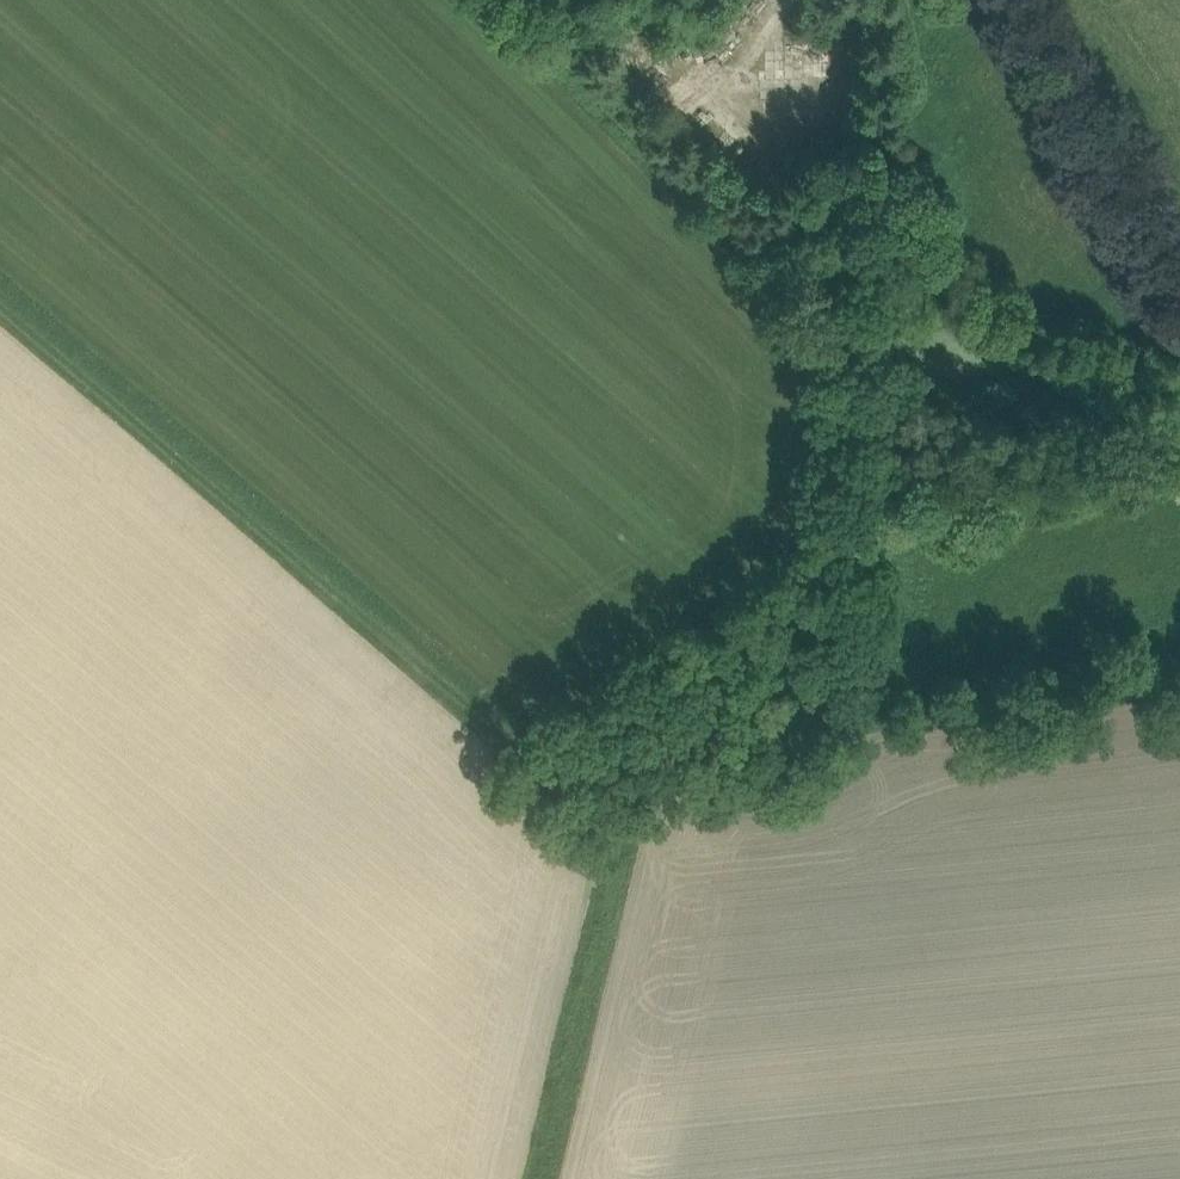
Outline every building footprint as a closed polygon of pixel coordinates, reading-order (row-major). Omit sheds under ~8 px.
[(788,0),(737,0),(704,40),(735,65),(788,0)]
